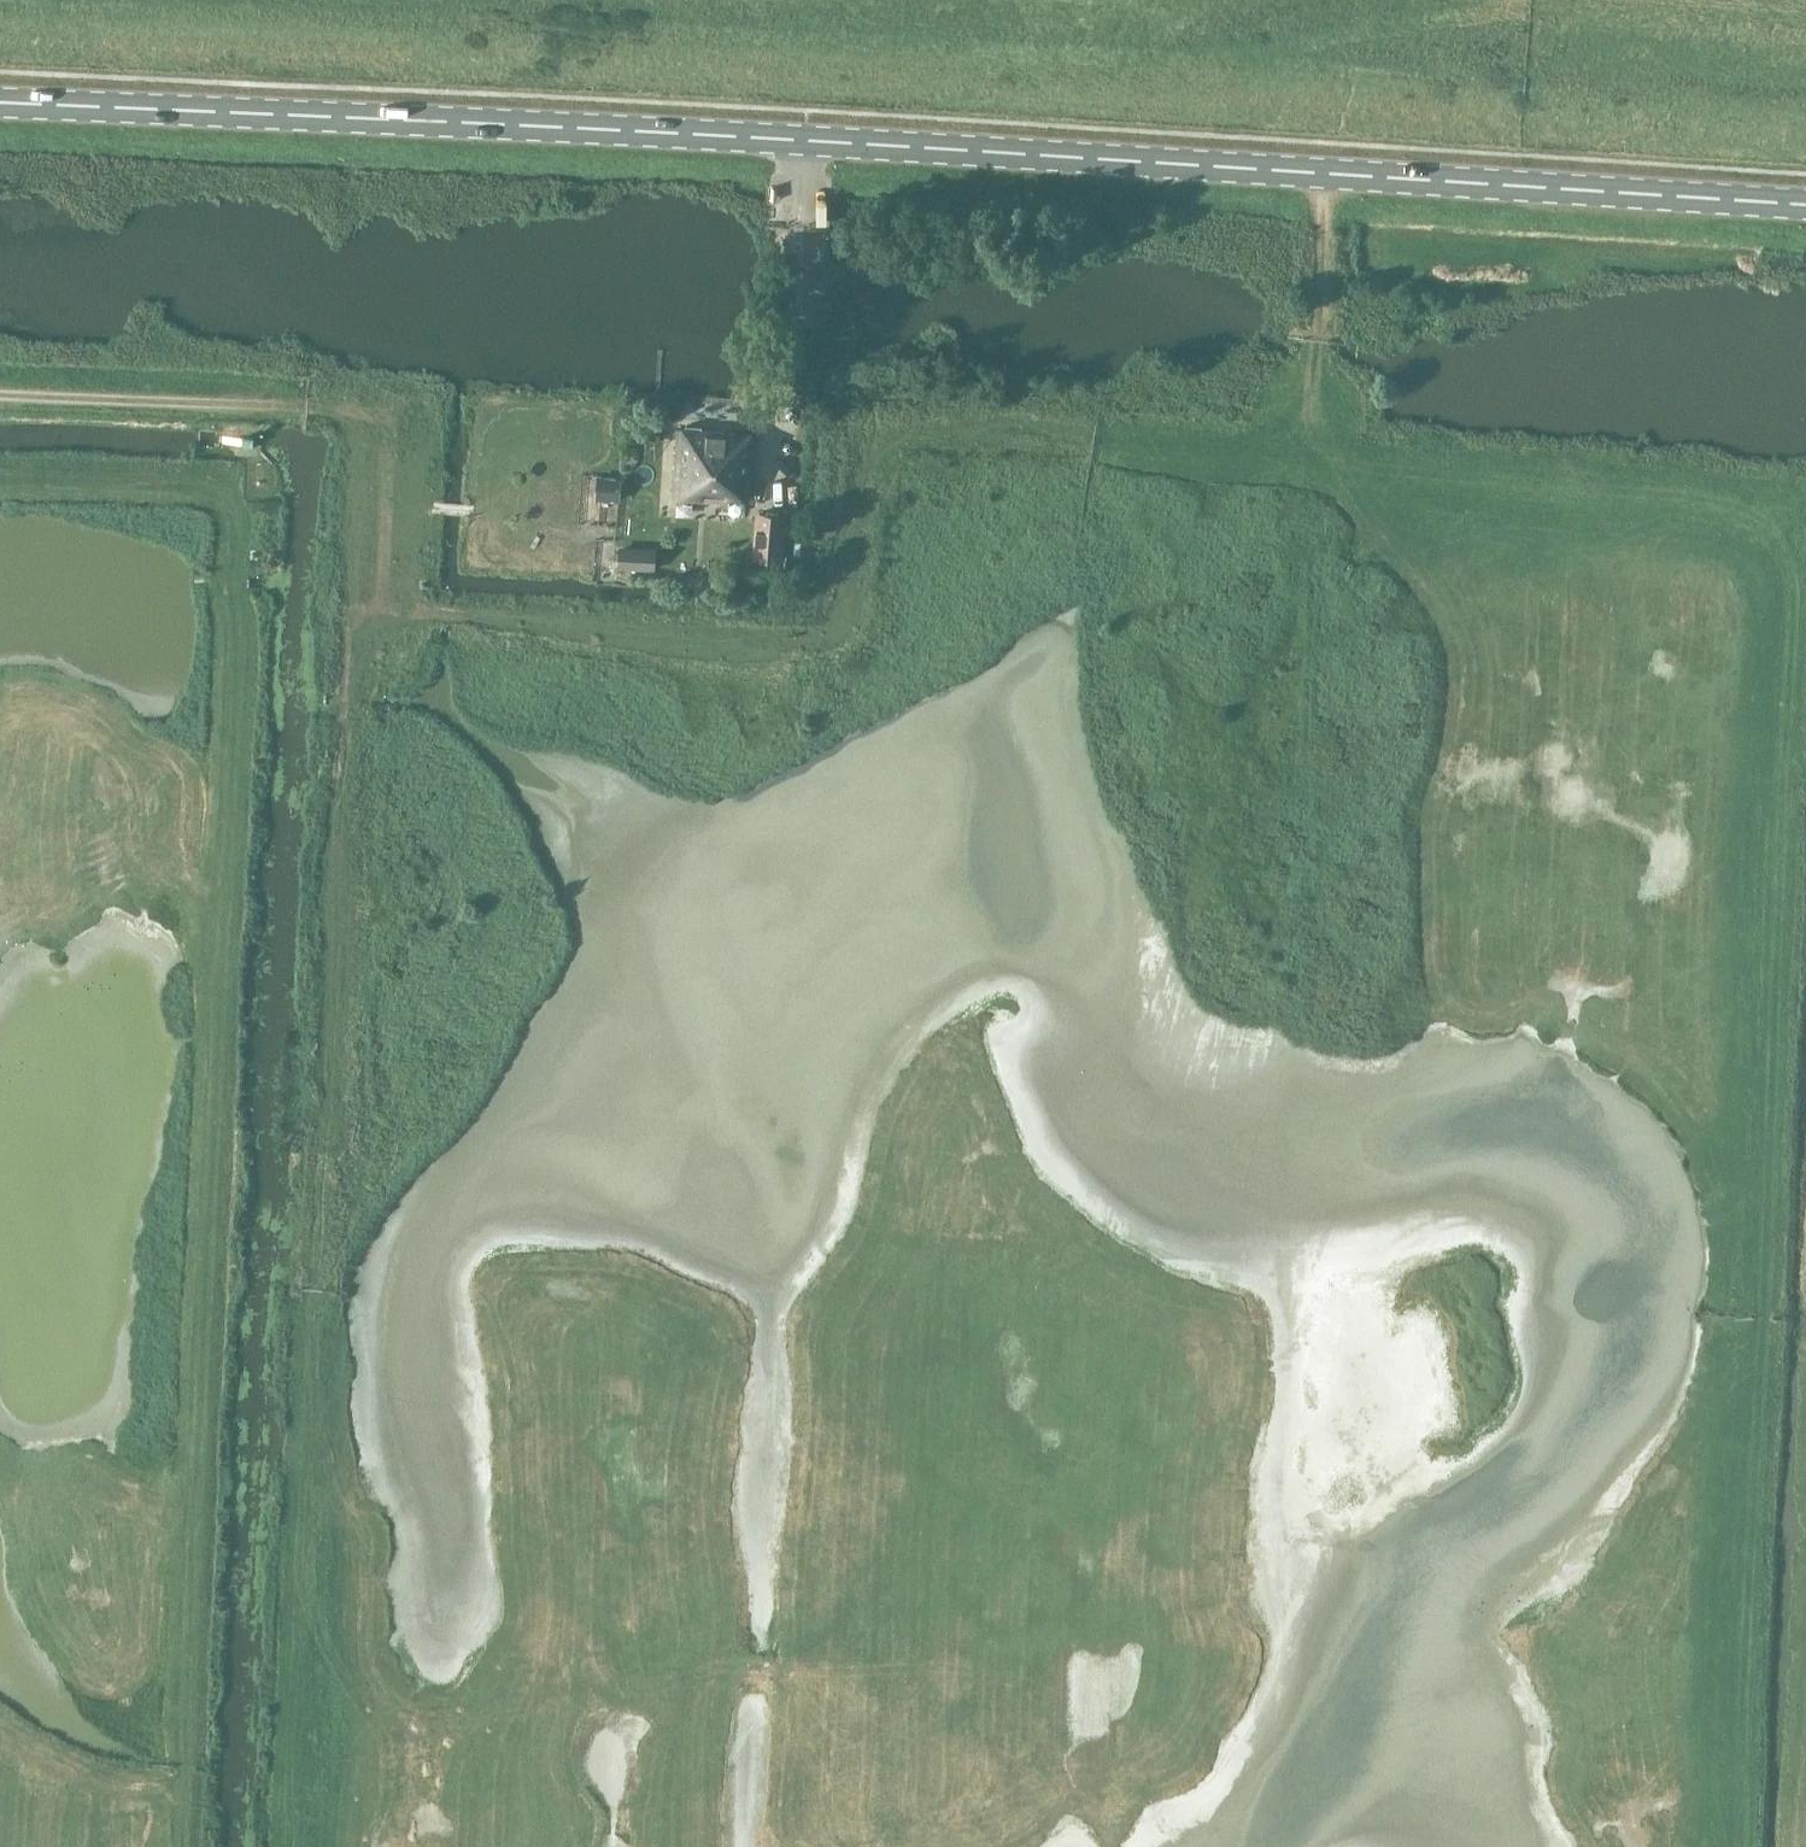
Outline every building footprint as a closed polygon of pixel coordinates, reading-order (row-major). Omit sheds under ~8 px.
[(678,431),(674,500),(729,502),(729,499),(748,499),(752,434),(678,431)] [(579,474),(579,495),(604,496),(604,474),(579,474)] [(756,510),(753,557),(784,560),(787,513),(756,510)] [(620,546),(618,568),(656,570),(657,548),(620,546)]
